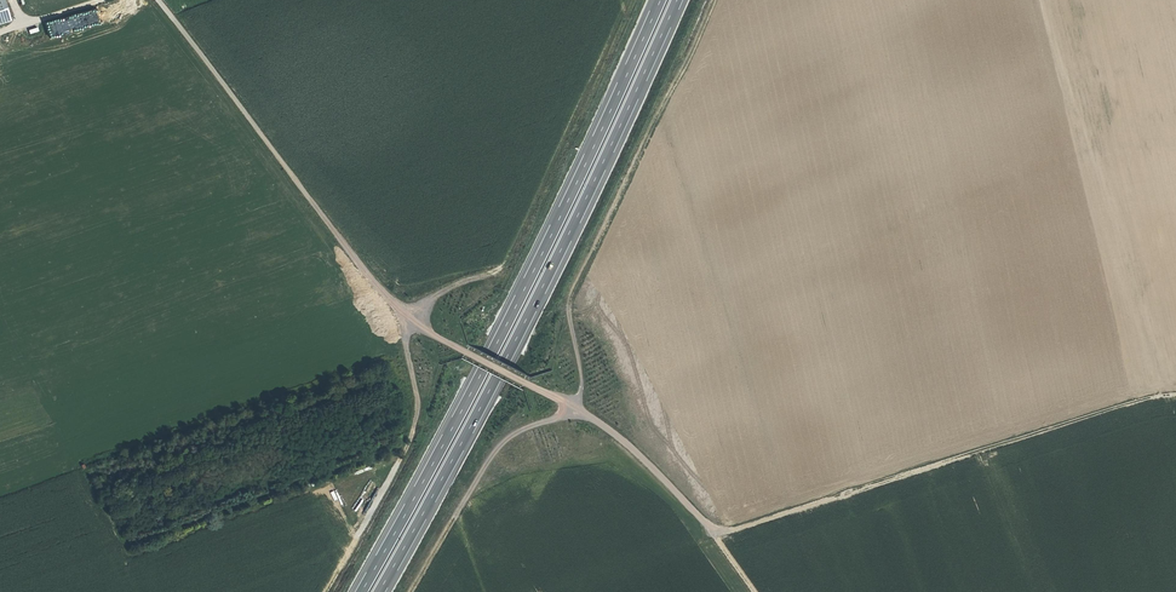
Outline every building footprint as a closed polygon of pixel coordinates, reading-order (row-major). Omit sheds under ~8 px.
[(11,20),(6,0),(0,0),(0,23),(11,20)]
